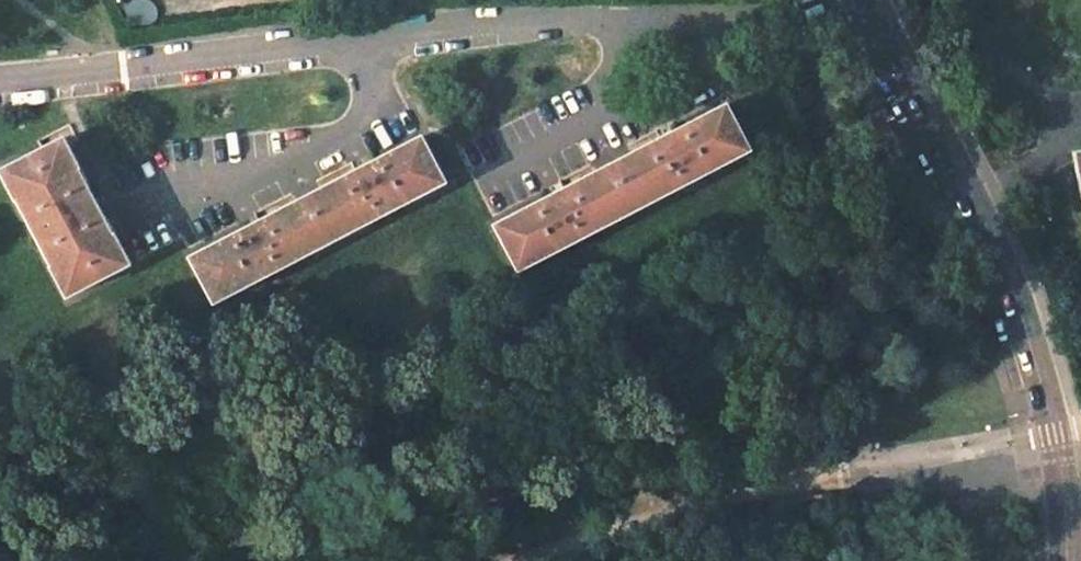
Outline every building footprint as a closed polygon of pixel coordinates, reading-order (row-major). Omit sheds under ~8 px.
[(752,149),(728,104),(612,164),(636,209),(752,149)] [(447,182),(424,136),(307,196),(332,242),(447,182)] [(132,264),(65,137),(3,169),(69,296),(132,264)] [(636,209),(612,164),(496,224),(520,270),(636,209)] [(332,242),(307,196),(192,256),(216,303),(332,242)]
